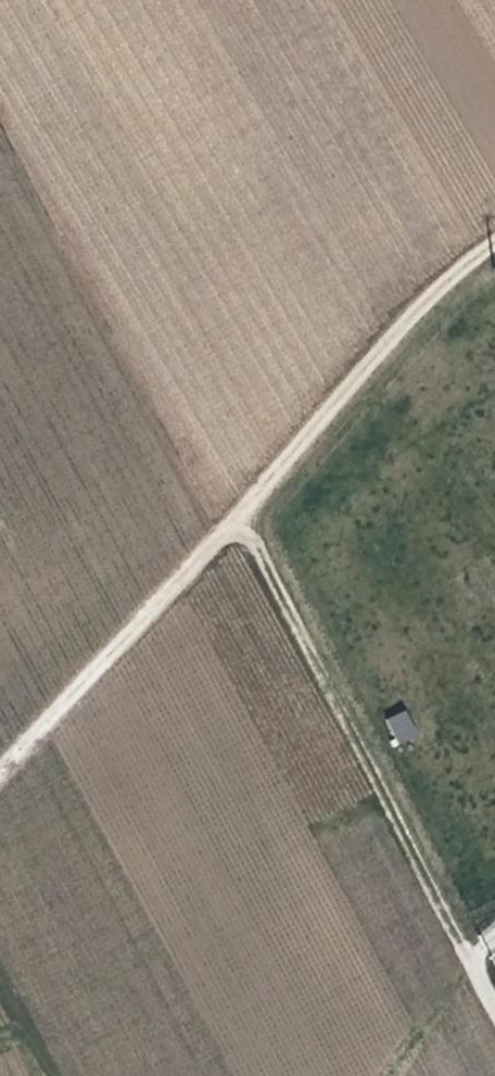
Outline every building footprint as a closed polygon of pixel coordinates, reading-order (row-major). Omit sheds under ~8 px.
[(405,709),(386,718),(398,745),(418,736),(405,709)]
